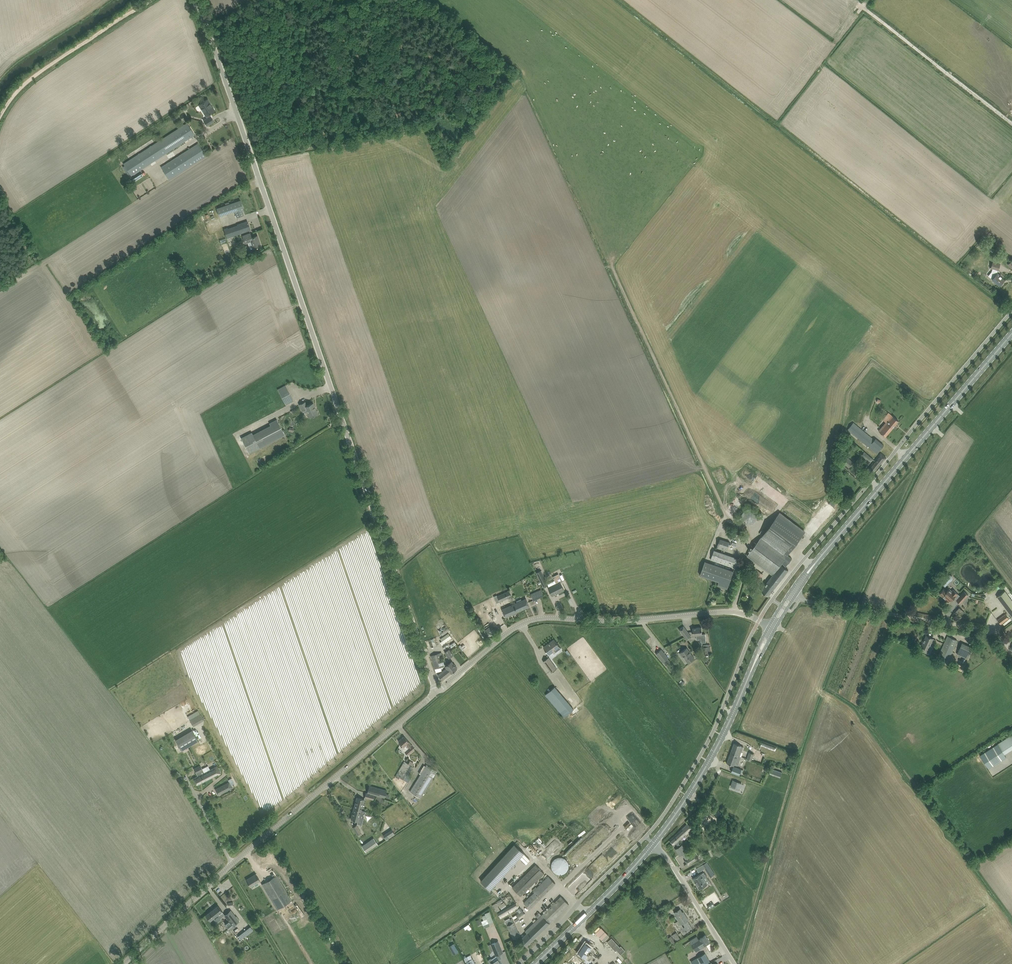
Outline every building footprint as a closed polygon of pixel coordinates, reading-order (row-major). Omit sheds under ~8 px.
[(206,116),(207,117),(203,120),(207,126),(214,121),(210,116),(209,116),(208,114),(214,110),(210,104),(211,104),(208,99),(198,105),(205,116),(206,116)] [(124,163),(131,175),(195,135),(187,123),(124,163)] [(194,146),(161,167),(169,179),(202,158),(207,155),(199,143),(194,146)] [(219,216),(227,213),(224,205),(216,208),(219,216)] [(224,229),(227,238),(231,236),(230,235),(233,234),(234,235),(250,229),(247,221),(237,225),(228,229),(228,228),(224,229)] [(245,243),(251,241),(253,248),(261,246),(257,235),(252,237),(250,233),(242,236),(245,243)] [(992,252),(995,249),(983,240),(981,243),(992,252)] [(991,268),(994,269),(988,276),(1000,285),(1004,280),(1001,278),(1002,277),(997,273),(996,272),(997,270),(998,270),(1000,263),(993,261),(991,268)] [(285,385),(278,389),(286,405),(293,401),(285,385)] [(300,404),(302,411),(306,409),(309,417),(318,413),(313,403),(306,405),(305,402),(300,404)] [(879,431),(885,436),(899,420),(892,415),(879,431)] [(280,426),(277,419),(269,423),(270,425),(272,429),(276,427),(276,428),(280,426)] [(848,429),(877,453),(884,445),(876,438),(874,440),(854,422),(848,429)] [(260,448),(252,432),(241,438),(249,453),(260,448)] [(861,455),(868,460),(870,462),(873,458),(871,456),(865,451),(861,455)] [(866,471),(871,476),(886,457),(881,453),(866,471)] [(843,462),(849,467),(854,462),(847,457),(843,462)] [(741,513),(742,517),(742,520),(747,523),(750,523),(753,523),(755,521),(757,518),(757,515),(756,512),(754,510),(751,508),(748,508),(745,508),(743,511),(741,513)] [(787,555),(805,532),(779,513),(763,535),(787,555)] [(785,567),(792,558),(787,555),(763,535),(748,555),(773,574),(761,590),(768,596),(788,570),(785,567)] [(716,548),(726,551),(730,541),(720,538),(716,548)] [(722,563),(725,553),(713,549),(710,559),(722,563)] [(716,586),(726,589),(733,571),(704,561),(699,575),(718,581),(716,586)] [(536,572),(543,587),(548,585),(541,570),(536,572)] [(757,574),(754,577),(758,580),(761,576),(761,577),(763,574),(757,570),(755,572),(757,574)] [(555,577),(553,577),(556,583),(549,587),(550,590),(552,595),(564,589),(561,583),(562,582),(558,574),(555,575),(555,577)] [(950,599),(951,601),(954,597),(957,599),(960,595),(958,593),(953,589),(952,590),(949,588),(948,589),(947,590),(944,588),(939,593),(946,599),(945,600),(947,602),(950,599)] [(531,593),(534,600),(543,596),(541,589),(531,593)] [(497,596),(500,601),(511,596),(509,590),(497,596)] [(956,600),(960,604),(968,595),(964,591),(960,595),(957,599),(956,600)] [(1005,591),(997,597),(1011,616),(1010,617),(1011,619),(1011,600),(1005,591)] [(526,598),(522,600),(521,599),(517,601),(517,602),(502,609),(506,617),(530,606),(526,598)] [(991,599),(986,602),(991,611),(997,607),(991,599)] [(997,620),(1001,624),(1009,618),(1005,614),(997,620)] [(679,629),(682,633),(686,637),(690,634),(684,626),(679,629)] [(447,627),(441,632),(443,635),(450,630),(447,627)] [(696,635),(696,639),(701,639),(701,643),(706,642),(705,634),(702,634),(701,627),(692,628),(693,635),(696,635)] [(442,641),(440,642),(442,645),(452,639),(448,633),(440,638),(442,641)] [(921,646),(926,648),(925,649),(924,651),(929,653),(931,649),(931,650),(928,649),(933,638),(926,635),(921,646)] [(939,654),(949,659),(957,640),(947,636),(939,654)] [(543,647),(549,654),(556,649),(557,650),(561,648),(554,639),(543,647)] [(974,645),(963,640),(957,653),(968,658),(974,645)] [(683,656),(688,662),(694,657),(687,648),(679,653),(682,657),(683,656)] [(453,655),(449,649),(445,652),(449,658),(453,655)] [(656,654),(663,662),(668,658),(661,649),(656,654)] [(431,655),(435,668),(444,666),(440,653),(431,655)] [(543,661),(552,672),(557,668),(549,657),(543,661)] [(438,675),(443,680),(451,673),(457,668),(452,661),(446,666),(447,668),(438,675)] [(565,716),(574,709),(555,687),(546,694),(565,716)] [(198,710),(187,716),(193,726),(204,719),(198,710)] [(196,742),(198,740),(192,730),(175,740),(182,750),(181,749),(196,741),(196,742)] [(980,755),(989,768),(1006,757),(1004,754),(1011,749),(1011,736),(1011,735),(998,744),(980,755)] [(408,742),(404,736),(398,741),(403,746),(401,747),(407,755),(415,749),(411,745),(408,742)] [(734,743),(731,752),(738,755),(740,756),(744,746),(741,746),(741,745),(734,743)] [(738,755),(731,752),(727,763),(734,765),(734,764),(737,765),(738,764),(741,756),(738,755)] [(194,777),(193,778),(194,780),(195,781),(197,785),(220,773),(217,766),(208,770),(206,767),(202,769),(200,765),(198,766),(200,770),(196,772),(198,775),(194,777)] [(410,791),(420,798),(437,771),(432,768),(427,765),(410,791)] [(731,772),(739,775),(740,772),(742,773),(743,770),(733,766),(731,772)] [(215,789),(218,795),(232,787),(229,782),(215,789)] [(364,797),(369,798),(373,799),(374,795),(384,798),(386,790),(369,785),(367,793),(366,792),(364,797)] [(357,797),(354,809),(361,810),(364,799),(357,797)] [(354,809),(351,819),(358,821),(357,823),(358,824),(361,825),(362,824),(363,818),(359,817),(361,810),(354,809)] [(678,841),(692,828),(688,823),(670,840),(674,845),(676,843),(679,847),(675,849),(680,855),(685,852),(681,845),(681,846),(678,841)] [(352,827),(357,834),(361,832),(356,824),(352,827)] [(383,835),(386,839),(394,834),(391,829),(383,835)] [(373,840),(361,848),(365,854),(377,846),(373,840)] [(514,843),(491,870),(498,876),(499,875),(502,878),(525,852),(514,843)] [(688,864),(698,858),(695,853),(685,860),(686,862),(687,861),(688,864)] [(552,872),(567,873),(568,858),(553,857),(552,872)] [(696,868),(699,872),(709,865),(707,861),(696,868)] [(512,887),(521,895),(544,873),(535,864),(512,887)] [(707,884),(704,877),(706,876),(704,872),(701,874),(701,873),(693,878),(697,885),(697,886),(698,889),(699,888),(699,889),(707,884)] [(260,880),(256,874),(246,879),(250,886),(260,880)] [(262,884),(277,909),(291,901),(276,875),(262,884)] [(544,894),(538,889),(524,903),(529,908),(544,894)] [(521,939),(527,945),(569,904),(561,896),(542,915),(539,912),(535,915),(538,918),(525,931),(527,933),(521,939)] [(289,907),(293,914),(296,918),(301,915),(300,913),(301,912),(300,910),(299,911),(295,903),(289,907)] [(498,913),(501,918),(509,913),(508,911),(509,910),(510,913),(519,908),(515,903),(498,913)] [(225,914),(218,906),(209,912),(206,915),(210,921),(214,918),(213,917),(215,916),(216,916),(217,915),(220,918),(224,915),(225,914)] [(515,920),(516,922),(520,920),(518,918),(519,918),(520,920),(526,916),(524,914),(525,913),(523,910),(522,910),(520,907),(516,911),(518,914),(516,915),(518,917),(515,920)] [(688,920),(684,913),(683,913),(680,908),(675,912),(677,915),(676,916),(678,920),(675,922),(680,930),(681,929),(684,933),(692,928),(687,920),(688,920)] [(228,920),(224,923),(229,929),(231,930),(235,927),(234,925),(239,921),(231,910),(225,914),(224,915),(228,920)] [(482,915),(483,920),(482,920),(483,924),(494,921),(490,911),(485,912),(485,914),(482,915)] [(506,922),(506,923),(514,939),(520,936),(513,919),(511,920),(510,918),(505,920),(506,922)] [(241,940),(253,929),(250,926),(238,936),(241,940)] [(675,943),(671,935),(668,937),(667,938),(672,945),(675,943)] [(690,941),(692,944),(695,950),(704,944),(705,946),(710,942),(706,935),(699,939),(697,936),(690,941)] [(491,944),(496,955),(503,952),(498,941),(491,944)] [(585,942),(579,952),(581,953),(580,955),(584,958),(585,957),(590,960),(592,957),(591,956),(593,953),(596,949),(591,946),(585,942)] [(691,961),(693,963),(704,963),(710,961),(705,953),(698,957),(691,961)] [(489,961),(491,963),(502,963),(500,962),(499,959),(496,956),(492,959),(492,958),(491,958),(490,958),(489,959),(489,961)]
